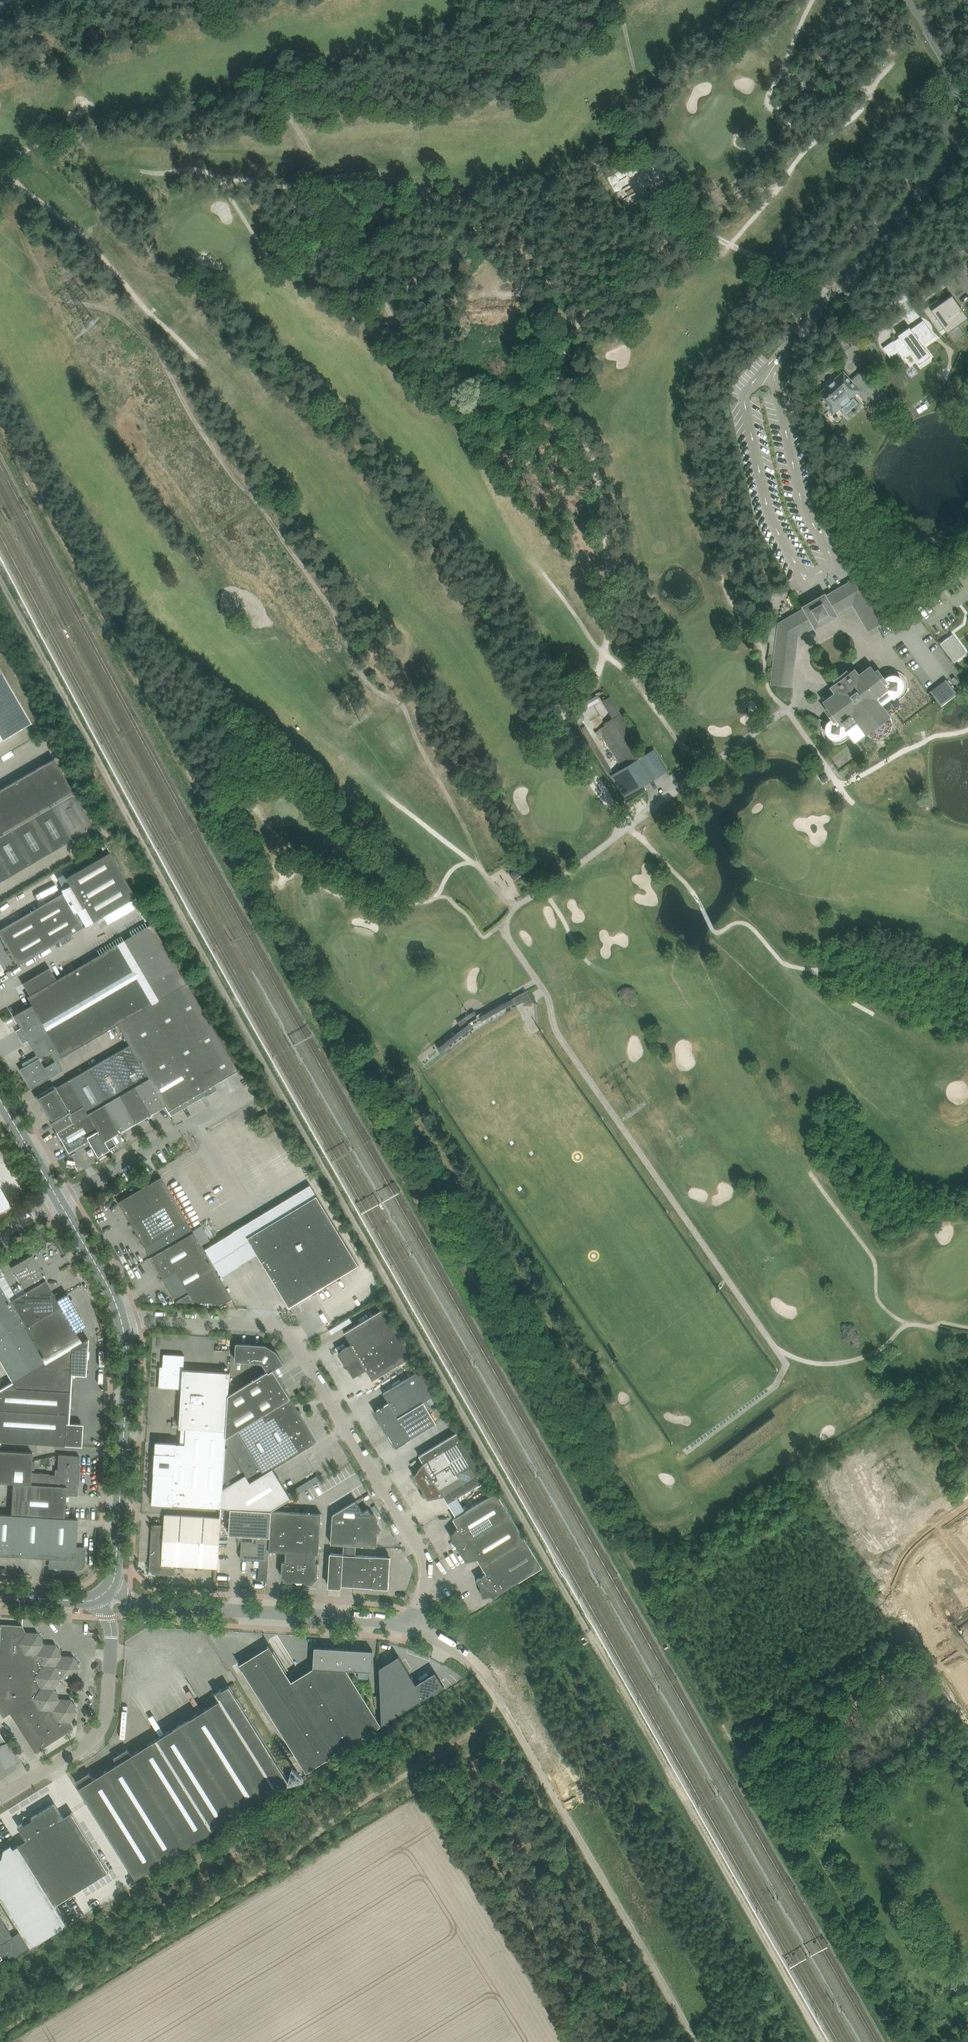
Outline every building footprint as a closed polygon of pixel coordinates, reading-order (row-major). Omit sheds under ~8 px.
[(639,166),(619,184),(629,196),(655,174),(649,168),(645,172),(639,166)] [(924,310),(933,323),(938,320),(947,334),(967,319),(952,296),(941,304),(938,299),(924,310)] [(898,337),(891,342),(902,359),(910,354),(913,359),(925,352),(921,346),(934,337),(922,321),(910,329),(909,327),(897,335),(898,337)] [(876,343),(866,346),(868,351),(877,349),(876,343)] [(830,386),(819,396),(834,413),(858,391),(878,414),(884,421),(895,412),(893,403),(863,370),(854,379),(855,380),(851,383),(843,374),(835,381),(835,382),(831,387),(830,386)] [(803,607),(804,608),(779,623),(772,683),(789,685),(795,634),(813,624),(815,628),(837,615),(835,611),(854,600),(870,629),(886,620),(860,576),(826,596),(825,594),(803,607)] [(953,634),(940,643),(954,662),(967,653),(953,634)] [(839,738),(842,737),(848,733),(855,742),(866,733),(870,737),(875,739),(880,739),(885,737),(889,734),(891,730),(893,725),(892,720),(890,716),(901,707),(894,697),(900,693),(902,690),(903,687),(903,683),(901,679),(898,677),(895,675),(891,676),(890,676),(889,677),(888,677),(885,679),(878,670),(875,672),(870,666),(859,675),(855,669),(849,674),(847,671),(835,680),(837,683),(831,687),(836,693),(824,701),(828,707),(826,709),(833,719),(830,721),(829,722),(828,723),(828,724),(826,727),(827,731),(828,735),(831,737),(835,739),(839,738)] [(27,724),(31,722),(0,669),(0,740),(27,724)] [(946,678),(929,690),(941,706),(958,694),(946,678)] [(606,725),(599,729),(622,767),(629,763),(630,764),(645,755),(644,753),(642,749),(610,697),(607,699),(602,701),(612,719),(605,723),(606,725)] [(630,764),(610,776),(623,798),(643,785),(652,780),(667,771),(654,750),(645,755),(630,764)] [(74,793),(54,758),(0,790),(0,836),(74,793)] [(680,772),(673,776),(678,783),(685,778),(680,772)] [(94,827),(74,793),(0,836),(0,882),(94,827)] [(64,888),(61,890),(63,893),(83,927),(92,922),(135,897),(109,852),(65,878),(70,885),(64,888)] [(18,965),(83,927),(63,893),(21,917),(0,929),(0,975),(18,965)] [(56,979),(29,995),(27,997),(31,1005),(61,1056),(117,1024),(186,984),(151,923),(112,946),(112,947),(56,979)] [(22,983),(29,995),(56,979),(49,967),(22,983)] [(129,1045),(148,1078),(164,1106),(170,1116),(216,1089),(214,1085),(238,1070),(232,1062),(187,983),(186,984),(117,1024),(129,1045)] [(526,991),(513,999),(517,1006),(522,1002),(533,1003),(526,991)] [(430,1050),(439,1063),(457,1048),(474,1036),(492,1024),(509,1014),(517,1011),(517,1006),(513,999),(478,1018),(471,1022),(463,1028),(430,1050)] [(31,1088),(62,1070),(56,1060),(61,1056),(31,1005),(14,1015),(21,1027),(25,1034),(19,1037),(23,1044),(28,1041),(35,1053),(36,1055),(22,1063),(23,1067),(20,1069),(25,1078),(31,1088)] [(473,1011),(458,1021),(463,1028),(471,1022),(478,1018),(473,1011)] [(129,1045),(108,1057),(128,1090),(133,1087),(148,1078),(129,1045)] [(108,1102),(119,1095),(128,1090),(108,1057),(88,1068),(108,1102)] [(88,1068),(68,1080),(83,1106),(87,1113),(103,1104),(108,1102),(88,1068)] [(148,1078),(133,1087),(150,1114),(164,1106),(148,1078)] [(50,1122),(69,1111),(70,1113),(83,1106),(68,1080),(55,1088),(54,1086),(35,1097),(50,1122)] [(133,1087),(128,1090),(119,1095),(135,1123),(150,1114),(133,1087)] [(119,1095),(108,1102),(103,1104),(119,1132),(135,1123),(119,1095)] [(87,1113),(99,1134),(108,1149),(109,1149),(108,1149),(115,1145),(111,1137),(119,1132),(103,1104),(87,1113)] [(51,1122),(56,1131),(87,1113),(83,1106),(70,1113),(69,1111),(50,1122),(51,1122)] [(87,1113),(56,1131),(68,1152),(88,1140),(99,1134),(87,1113)] [(257,1119),(265,1132),(275,1126),(267,1113),(257,1119)] [(99,1134),(88,1140),(97,1156),(108,1149),(99,1134)] [(131,1224),(174,1199),(161,1177),(118,1202),(131,1224)] [(11,1205),(10,1203),(0,1187),(0,1212),(11,1205)] [(359,1265),(317,1196),(247,1237),(289,1307),(359,1265)] [(144,1247),(187,1222),(174,1199),(131,1224),(144,1247)] [(187,1222),(144,1247),(175,1300),(188,1293),(187,1293),(218,1275),(187,1222)] [(32,1254),(11,1266),(25,1291),(33,1287),(27,1277),(41,1268),(32,1254)] [(188,1293),(175,1300),(176,1300),(176,1301),(191,1302),(191,1301),(192,1302),(192,1301),(223,1303),(231,1298),(218,1275),(187,1293),(188,1293)] [(57,1300),(57,1299),(45,1280),(33,1287),(25,1291),(11,1300),(26,1326),(60,1306),(56,1300),(57,1300)] [(9,1301),(0,1286),(0,1306),(9,1301)] [(60,1306),(26,1326),(44,1357),(78,1337),(75,1332),(86,1326),(67,1293),(57,1299),(57,1300),(56,1300),(60,1306)] [(9,1301),(0,1306),(0,1334),(21,1321),(9,1301)] [(344,1333),(351,1344),(359,1356),(400,1331),(385,1308),(383,1309),(344,1333)] [(33,1342),(21,1321),(0,1334),(0,1361),(33,1342)] [(414,1355),(400,1331),(359,1356),(366,1369),(373,1380),(414,1355)] [(67,1401),(70,1401),(71,1375),(86,1375),(88,1338),(45,1363),(12,1382),(0,1389),(0,1397),(67,1401)] [(33,1342),(0,1361),(12,1382),(45,1363),(33,1342)] [(264,1364),(268,1371),(269,1372),(273,1370),(283,1363),(277,1352),(275,1354),(265,1347),(265,1345),(237,1344),(236,1361),(261,1362),(264,1364)] [(344,1360),(344,1366),(359,1356),(351,1344),(338,1352),(344,1360)] [(159,1387),(182,1389),(184,1370),(185,1355),(164,1354),(163,1373),(160,1373),(159,1387)] [(366,1369),(359,1356),(344,1366),(348,1368),(354,1377),(366,1369)] [(383,1393),(388,1402),(398,1418),(424,1402),(437,1393),(422,1369),(383,1393)] [(222,1508),(223,1489),(226,1437),(229,1395),(230,1372),(184,1370),(182,1389),(179,1428),(187,1429),(186,1444),(177,1443),(173,1504),(221,1508),(221,1518),(222,1508)] [(229,1395),(226,1437),(290,1398),(291,1398),(286,1390),(278,1378),(273,1370),(269,1372),(268,1371),(229,1395)] [(67,1401),(0,1397),(0,1441),(68,1445),(81,1446),(83,1424),(65,1423),(67,1401)] [(223,1489),(222,1508),(231,1508),(244,1509),(271,1511),(291,1498),(273,1468),(308,1447),(317,1441),(290,1398),(226,1437),(223,1489)] [(388,1402),(374,1411),(377,1416),(379,1420),(380,1420),(378,1421),(379,1425),(382,1424),(383,1425),(385,1429),(396,1447),(437,1423),(424,1402),(398,1418),(388,1402)] [(419,1456),(424,1463),(433,1480),(474,1455),(460,1431),(458,1432),(419,1456)] [(173,1505),(173,1504),(177,1443),(156,1442),(156,1453),(155,1453),(155,1455),(154,1470),(154,1472),(154,1473),(152,1503),(173,1505)] [(30,1484),(31,1472),(32,1452),(0,1450),(0,1483),(13,1483),(30,1484)] [(30,1484),(67,1486),(66,1495),(77,1495),(79,1456),(58,1455),(57,1469),(55,1469),(55,1475),(49,1474),(49,1473),(31,1472),(30,1484)] [(474,1455),(433,1480),(443,1496),(448,1503),(489,1478),(474,1455)] [(414,1477),(421,1487),(433,1480),(424,1463),(414,1476),(414,1477)] [(443,1496),(433,1480),(421,1487),(428,1498),(436,1497),(443,1496)] [(13,1483),(12,1499),(66,1502),(66,1495),(67,1486),(30,1484),(13,1483)] [(412,1506),(424,1497),(418,1488),(406,1497),(412,1506)] [(453,1540),(458,1548),(512,1516),(497,1492),(453,1519),(457,1526),(450,1535),(453,1540)] [(65,1518),(66,1502),(12,1499),(11,1515),(17,1515),(65,1518)] [(333,1515),(331,1544),(376,1518),(374,1515),(373,1513),(371,1513),(368,1508),(363,1511),(356,1500),(333,1515)] [(231,1508),(229,1534),(242,1535),(244,1509),(231,1508)] [(271,1511),(244,1509),(242,1535),(241,1559),(259,1560),(258,1580),(267,1580),(269,1550),(272,1511),(271,1511)] [(286,1551),(285,1561),(316,1563),(316,1553),(319,1554),(321,1514),(272,1511),(269,1550),(286,1551)] [(15,1556),(17,1515),(11,1515),(0,1514),(0,1555),(15,1556)] [(165,1514),(164,1525),(162,1564),(176,1565),(178,1565),(181,1516),(165,1514)] [(15,1556),(50,1558),(75,1560),(76,1548),(77,1519),(65,1518),(17,1515),(15,1556)] [(201,1567),(204,1517),(181,1516),(178,1565),(201,1567)] [(527,1541),(512,1516),(458,1548),(466,1562),(478,1559),(483,1568),(527,1541)] [(221,1518),(204,1517),(201,1567),(218,1568),(221,1518)] [(378,1521),(376,1518),(331,1544),(344,1544),(356,1545),(377,1547),(377,1536),(376,1533),(381,1530),(378,1525),(379,1523),(378,1521)] [(162,1564),(164,1525),(152,1525),(149,1570),(153,1574),(175,1575),(176,1565),(162,1564)] [(497,1594),(498,1594),(543,1567),(527,1541),(483,1568),(487,1573),(477,1579),(480,1584),(482,1597),(497,1594)] [(356,1555),(356,1545),(344,1544),(344,1554),(342,1585),(373,1587),(375,1556),(356,1555)] [(75,1560),(50,1558),(50,1567),(78,1568),(80,1568),(82,1566),(83,1564),(84,1548),(76,1548),(75,1560)] [(342,1586),(342,1585),(344,1554),(330,1553),(328,1585),(342,1586)] [(389,1557),(375,1556),(373,1587),(388,1588),(389,1557)] [(318,1578),(318,1574),(318,1564),(316,1563),(285,1561),(282,1561),(282,1576),(287,1582),(292,1582),(294,1580),(297,1585),(301,1585),(304,1581),(307,1583),(312,1583),(318,1578)] [(0,1631),(0,1652),(24,1654),(19,1642),(25,1632),(22,1625),(0,1624),(0,1631)] [(38,1633),(25,1632),(19,1642),(24,1654),(36,1654),(43,1644),(42,1641),(43,1640),(41,1636),(40,1636),(38,1633)] [(36,1654),(42,1665),(54,1666),(61,1656),(60,1653),(61,1652),(59,1648),(58,1648),(56,1645),(43,1644),(36,1654)] [(373,1650),(315,1647),(315,1645),(314,1645),(314,1654),(313,1668),(292,1681),(269,1644),(268,1644),(269,1646),(240,1664),(239,1662),(238,1663),(306,1772),(382,1725),(347,1670),(371,1671),(371,1674),(372,1674),(373,1661),(372,1661),(373,1650)] [(36,1676),(42,1665),(36,1654),(24,1654),(0,1652),(0,1674),(36,1676)] [(399,1655),(380,1667),(382,1725),(444,1686),(444,1685),(443,1686),(438,1679),(435,1674),(431,1676),(417,1685),(416,1684),(399,1655)] [(61,1656),(54,1666),(60,1678),(73,1679),(80,1668),(78,1664),(79,1664),(77,1660),(76,1660),(74,1657),(61,1656)] [(54,1666),(42,1665),(36,1676),(41,1688),(53,1688),(55,1685),(56,1686),(59,1682),(58,1681),(60,1678),(54,1666)] [(41,1688),(36,1676),(0,1674),(0,1714),(3,1718),(9,1714),(34,1698),(41,1688)] [(76,1781),(81,1790),(136,1878),(290,1782),(234,1694),(229,1685),(222,1690),(221,1688),(215,1692),(219,1700),(131,1755),(127,1749),(114,1757),(118,1763),(93,1779),(89,1773),(76,1781)] [(53,1688),(41,1688),(34,1698),(39,1709),(52,1709),(59,1699),(57,1696),(58,1695),(56,1691),(55,1691),(53,1688)] [(54,1713),(52,1709),(39,1709),(34,1698),(9,1714),(22,1733),(54,1713)] [(52,1709),(58,1720),(70,1721),(77,1711),(75,1708),(76,1707),(74,1703),(73,1703),(71,1700),(59,1699),(52,1709)] [(54,1713),(22,1733),(35,1753),(73,1728),(70,1721),(58,1720),(54,1713)] [(3,1768),(18,1759),(7,1742),(6,1742),(0,1733),(0,1759),(3,1768)] [(109,1872),(77,1821),(72,1812),(64,1817),(55,1803),(32,1817),(33,1819),(24,1824),(23,1823),(18,1826),(27,1840),(21,1844),(58,1904),(109,1872)] [(21,1931),(31,1947),(67,1925),(55,1905),(58,1904),(21,1844),(18,1846),(18,1845),(14,1848),(12,1844),(4,1849),(2,1857),(0,1859),(0,1858),(0,1897),(21,1931)] [(3,1957),(6,1956),(10,1961),(31,1947),(21,1931),(13,1936),(0,1916),(0,1959),(3,1957)]
